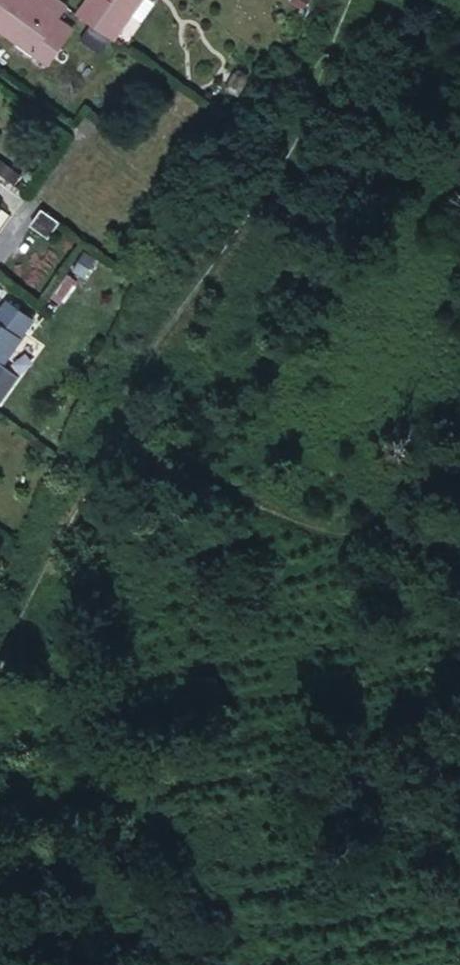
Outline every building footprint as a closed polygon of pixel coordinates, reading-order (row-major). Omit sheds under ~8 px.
[(40,52),(72,6),(62,0),(0,0),(0,24),(40,52)] [(85,16),(117,38),(144,0),(96,0),(85,16)] [(44,204),(32,222),(50,235),(62,218),(44,204)] [(89,272),(100,256),(92,250),(81,267),(89,272)] [(9,296),(0,310),(0,316),(24,332),(36,314),(9,296)] [(1,365),(24,332),(0,316),(0,366),(1,365)] [(0,366),(0,382),(8,370),(1,365),(0,366)]
